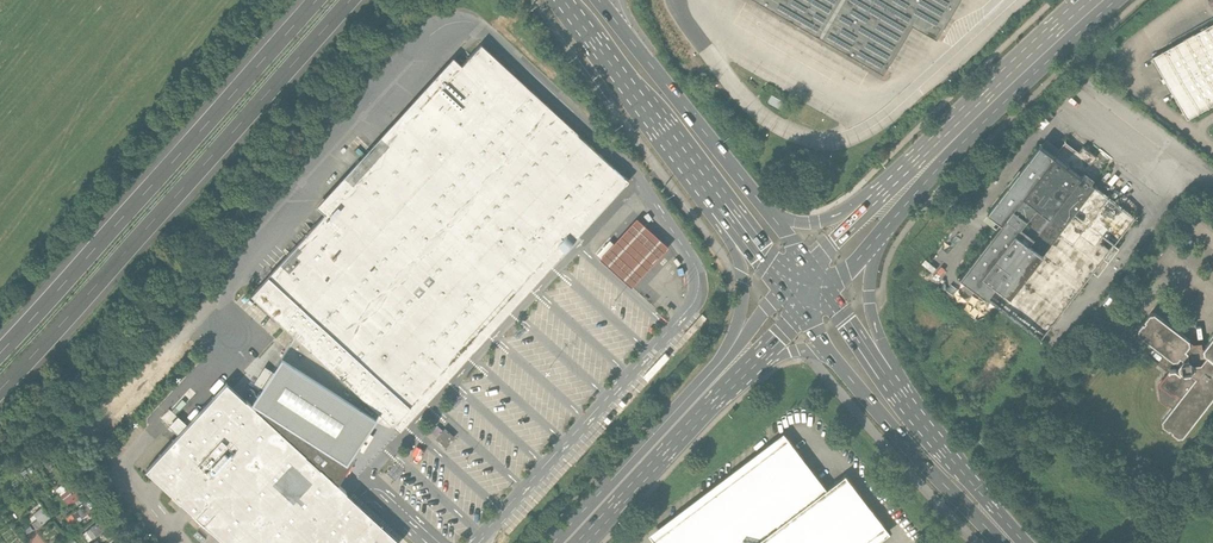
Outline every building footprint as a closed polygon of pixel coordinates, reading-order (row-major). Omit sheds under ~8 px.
[(884,73),(913,24),(937,38),(959,0),(757,0),(884,73)] [(1152,58),(1188,120),(1212,106),(1212,23),(1152,58)] [(372,425),(375,420),(388,426),(391,423),(400,431),(630,181),(481,44),(461,66),(455,59),(319,207),(326,214),(251,295),(295,335),(272,371),(265,366),(260,374),(255,381),(251,378),(248,383),(259,391),(253,401),(257,404),(254,408),(337,484),(351,462),(347,460),(355,447),(363,452),(368,443),(373,435),(366,431),(370,424),(372,425)] [(1056,156),(1040,144),(987,213),(1001,223),(959,278),(1041,341),(1136,218),(1082,176),(1096,158),(1082,147),(1078,152),(1066,143),(1056,156)] [(618,242),(649,270),(661,257),(672,245),(640,217),(630,229),(618,242)] [(649,270),(618,242),(614,239),(600,255),(635,286),(649,270)] [(1150,314),(1145,320),(1145,321),(1144,323),(1143,322),(1138,329),(1138,333),(1165,354),(1157,364),(1168,373),(1161,383),(1162,395),(1169,400),(1169,403),(1172,406),(1162,419),(1162,420),(1163,424),(1170,430),(1171,428),(1173,430),(1172,431),(1178,436),(1183,436),(1212,398),(1212,336),(1204,348),(1193,349),(1189,347),(1190,345),(1190,340),(1155,313),(1150,314)] [(226,382),(146,470),(159,482),(189,510),(220,538),(225,542),(399,542),(400,542),(356,501),(337,484),(254,408),(237,393),(234,389),(226,382)] [(892,532),(848,474),(828,489),(809,463),(787,435),(785,432),(651,534),(653,536),(658,542),(878,542),(892,532)] [(84,529),(89,539),(101,532),(95,522),(84,529)]
